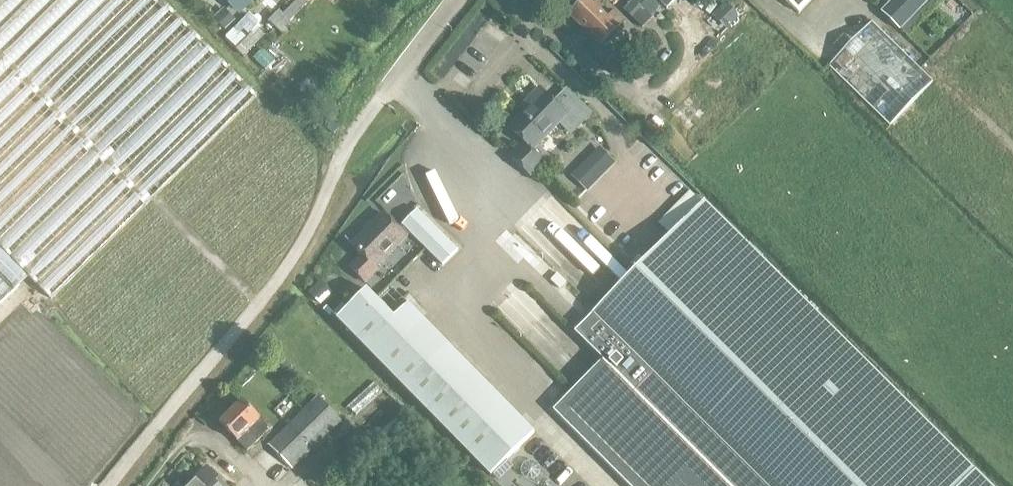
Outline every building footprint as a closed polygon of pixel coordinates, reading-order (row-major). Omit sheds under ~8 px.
[(32,274),(53,295),(259,94),(168,0),(0,0),(0,240),(32,274)] [(251,0),(229,0),(241,11),(251,0)] [(624,21),(613,11),(606,18),(589,0),(584,0),(569,15),(600,46),(624,21)] [(653,17),(636,0),(634,0),(624,9),(643,27),(653,17)] [(653,14),(671,0),(643,0),(653,14)] [(714,0),(694,0),(693,1),(704,11),(714,0)] [(813,0),(786,0),(800,13),(813,0)] [(926,0),(892,0),(882,10),(900,27),(926,0)] [(240,23),(229,35),(241,45),(252,33),(240,23)] [(878,33),(868,32),(867,43),(878,44),(878,33)] [(509,127),(525,142),(511,156),(530,175),(548,157),(536,146),(560,122),(571,133),(590,114),(566,91),(555,103),(540,88),(526,103),(530,106),(509,127)] [(692,96),(675,110),(688,126),(705,113),(692,96)] [(589,189),(617,159),(600,144),(572,173),(589,189)] [(704,202),(575,332),(604,360),(553,411),(630,485),(990,485),(704,202)] [(400,227),(385,212),(354,242),(364,253),(352,265),(367,280),(380,267),(378,265),(412,231),(445,264),(460,249),(419,208),(400,227)] [(510,249),(516,243),(508,236),(503,241),(510,249)] [(14,291),(32,274),(0,240),(0,305),(14,291)] [(319,299),(327,291),(318,282),(310,290),(319,299)] [(366,288),(346,308),(342,303),(333,312),(430,412),(448,430),(491,474),(534,432),(403,297),(388,310),(366,288)] [(319,396),(290,423),(254,458),(277,483),(314,447),(315,448),(343,421),(319,396)] [(247,451),(270,428),(242,401),(219,424),(247,451)] [(208,470),(191,485),(224,485),(208,470)]
